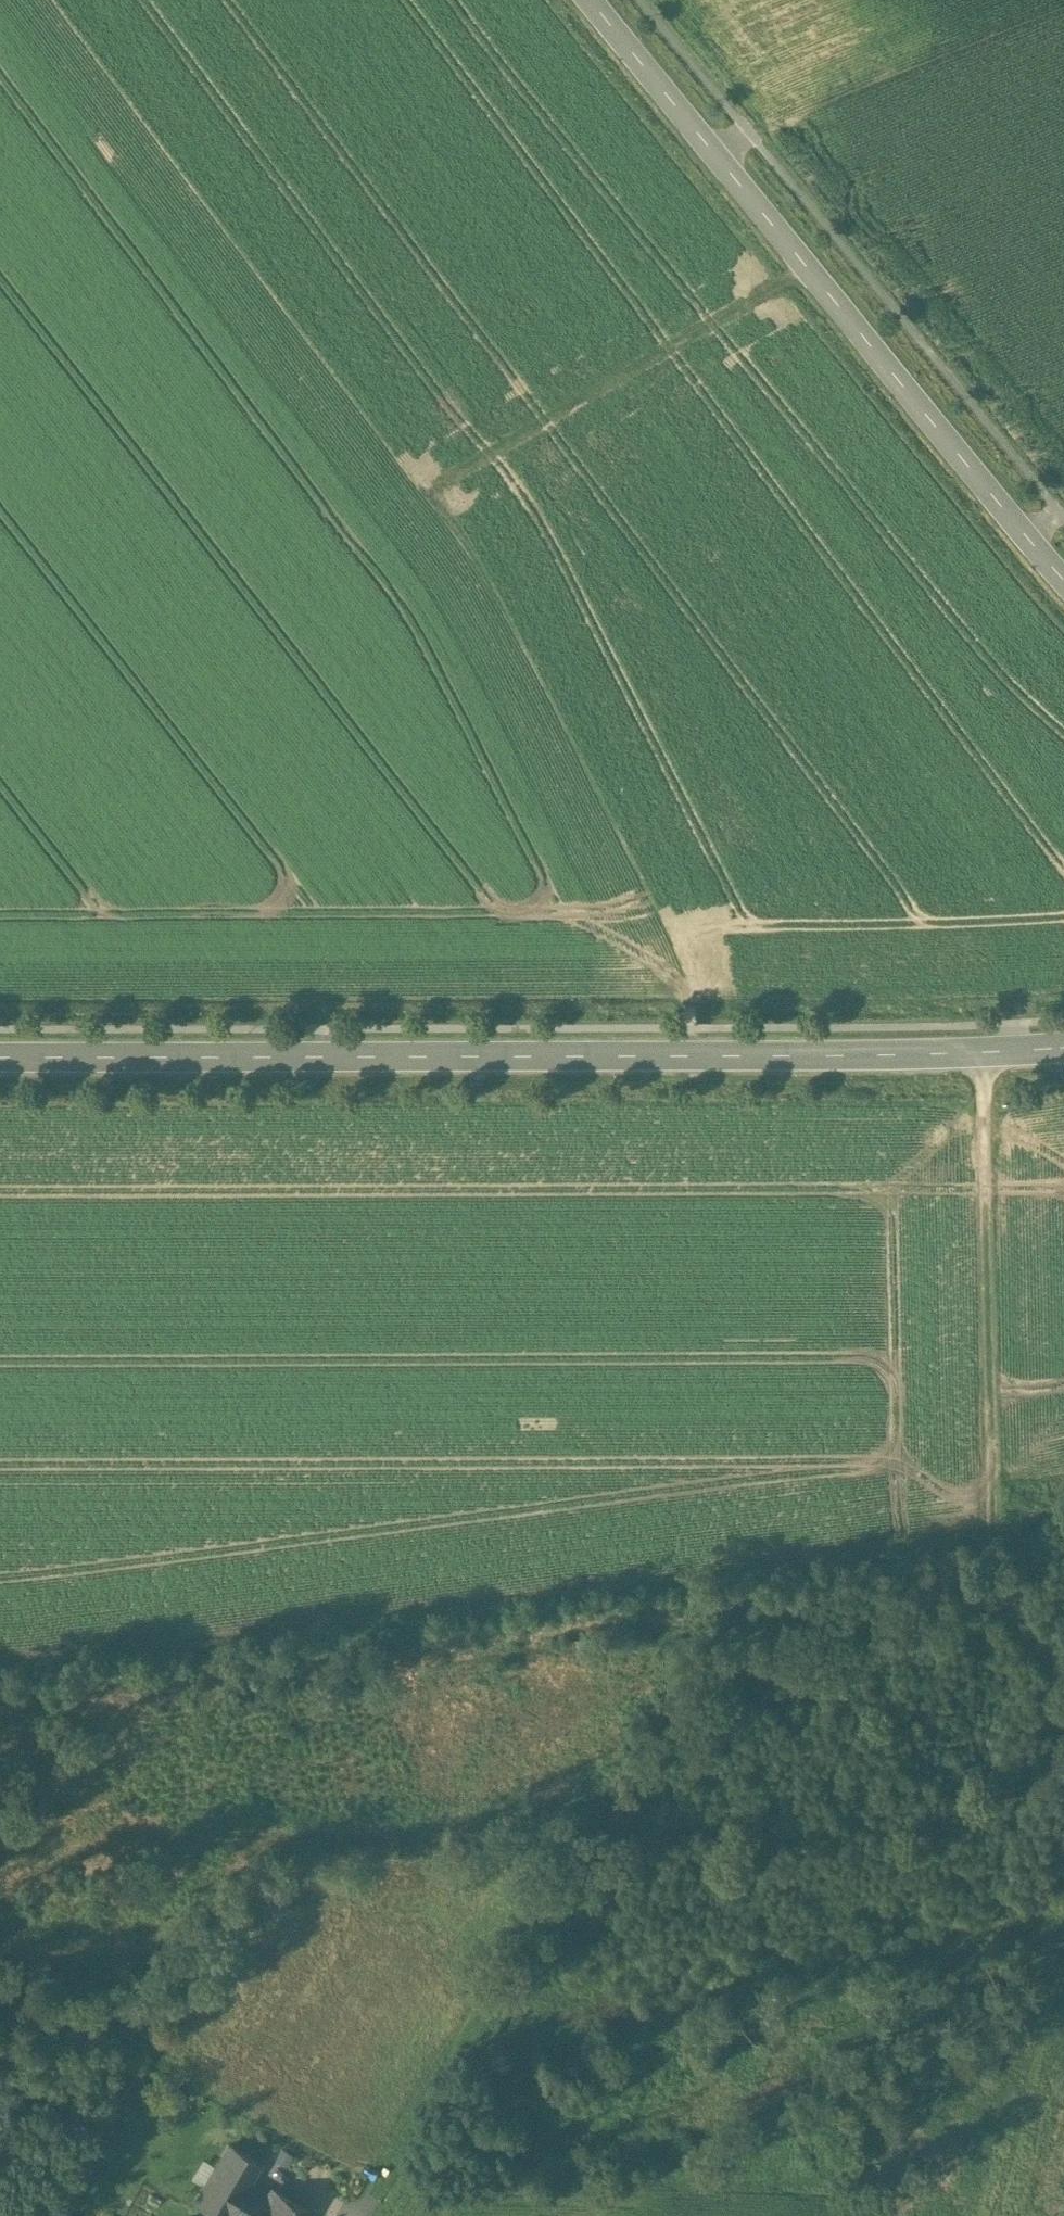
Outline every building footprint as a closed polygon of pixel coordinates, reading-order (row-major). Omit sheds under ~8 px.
[(261,2163),(229,2144),(222,2155),(254,2174),(261,2163)] [(196,2200),(223,2215),(229,2215),(230,2215),(231,2215),(258,2215),(264,2206),(261,2205),(264,2200),(245,2189),(254,2174),(222,2155),(196,2200)] [(272,2187),(264,2200),(261,2205),(264,2206),(258,2215),(306,2215),(310,2210),(272,2187)]
